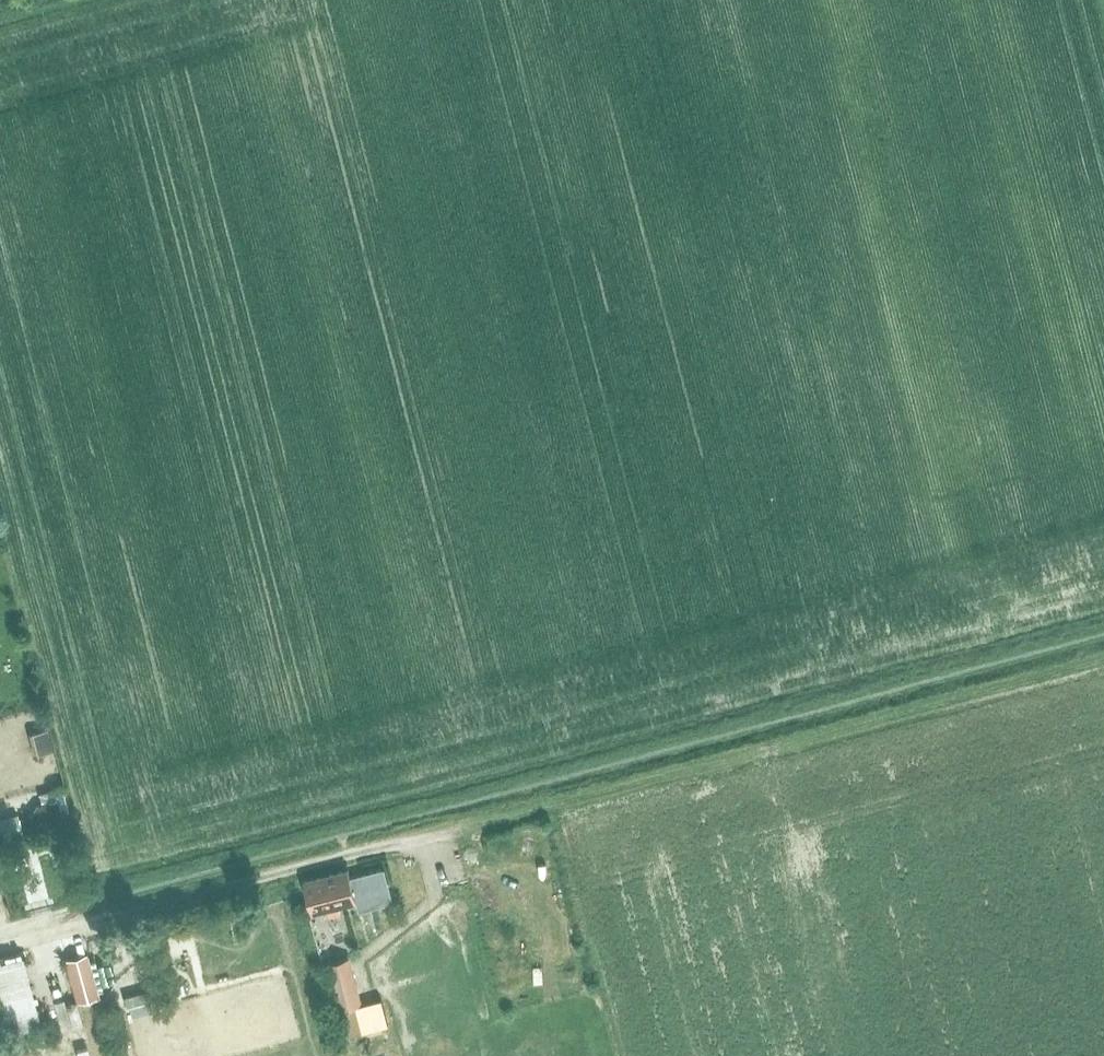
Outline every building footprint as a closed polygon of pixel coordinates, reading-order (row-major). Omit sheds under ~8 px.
[(28,718),(30,738),(50,736),(49,716),(28,718)] [(0,817),(0,837),(21,832),(16,813),(0,817)] [(348,867),(304,879),(313,910),(328,907),(329,914),(341,911),(339,904),(357,899),(356,894),(389,885),(384,866),(350,875),(348,867)] [(163,953),(147,957),(151,974),(167,971),(163,953)] [(67,961),(72,981),(92,975),(86,955),(67,961)] [(340,1007),(361,1002),(357,986),(351,987),(344,956),(328,960),(340,1007)] [(32,962),(5,964),(8,999),(35,997),(32,962)] [(124,981),(125,993),(147,991),(146,979),(124,981)] [(67,990),(69,1015),(88,1014),(87,989),(67,990)]
